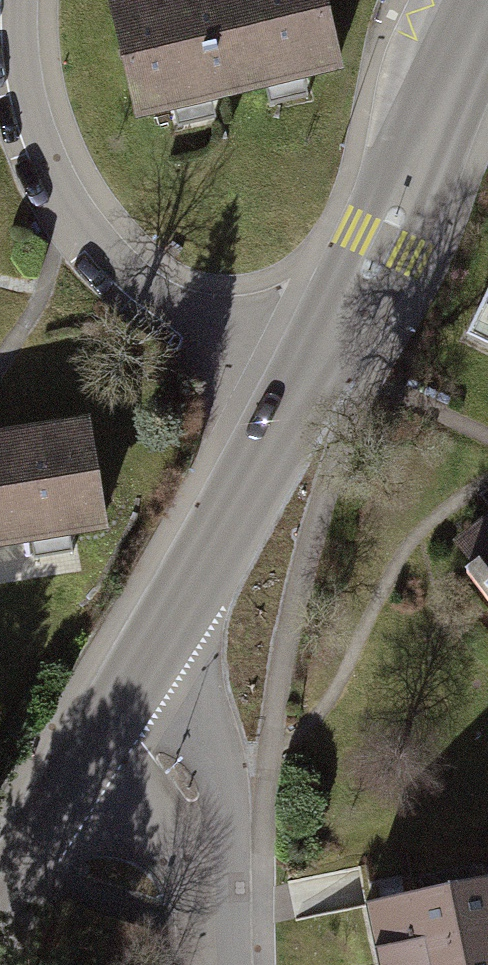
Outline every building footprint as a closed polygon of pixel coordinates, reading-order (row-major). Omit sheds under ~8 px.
[(135,112),(338,63),(323,0),(108,0),(135,112)] [(455,358),(487,374),(487,293),(455,358)] [(0,424),(0,543),(105,527),(87,410),(0,424)] [(446,525),(487,579),(487,493),(446,525)] [(341,878),(357,964),(487,964),(487,851),(341,878)]
